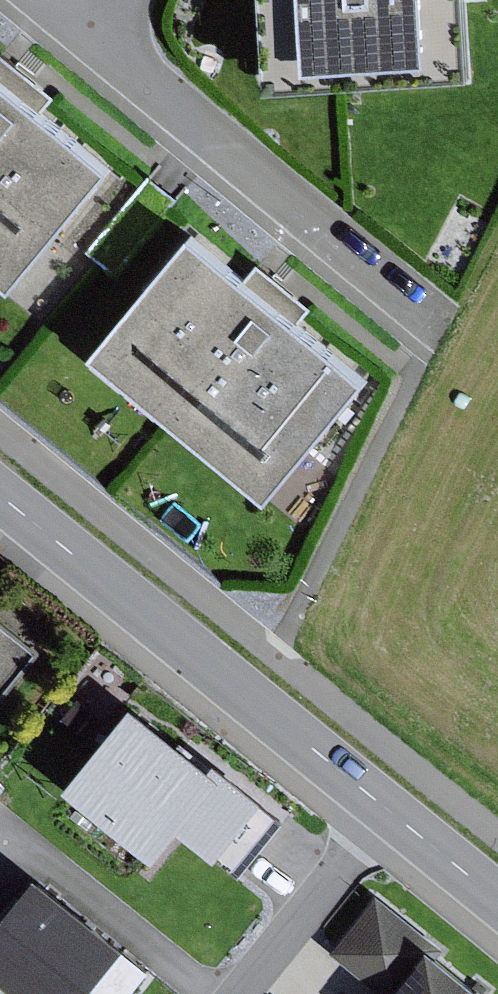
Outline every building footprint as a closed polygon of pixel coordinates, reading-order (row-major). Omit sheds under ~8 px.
[(272,85),(477,72),(473,0),(267,0),(272,85)] [(0,55),(0,67),(47,106),(56,95),(3,51),(0,55)] [(17,285),(117,163),(47,106),(0,67),(0,272),(17,285)] [(195,229),(94,350),(272,497),(373,375),(303,317),(250,274),(195,229)] [(259,263),(250,274),(303,317),(312,307),(259,263)] [(1,703),(44,650),(0,614),(0,703),(1,703)] [(136,703),(70,784),(159,856),(184,826),(243,874),(286,820),(265,803),(268,799),(219,759),(214,766),(136,703)] [(29,993),(135,993),(153,971),(125,949),(129,945),(39,873),(5,916),(0,912),(0,971),(29,993)] [(445,954),(449,949),(379,893),(332,951),(385,993),(494,993),(445,954)]
